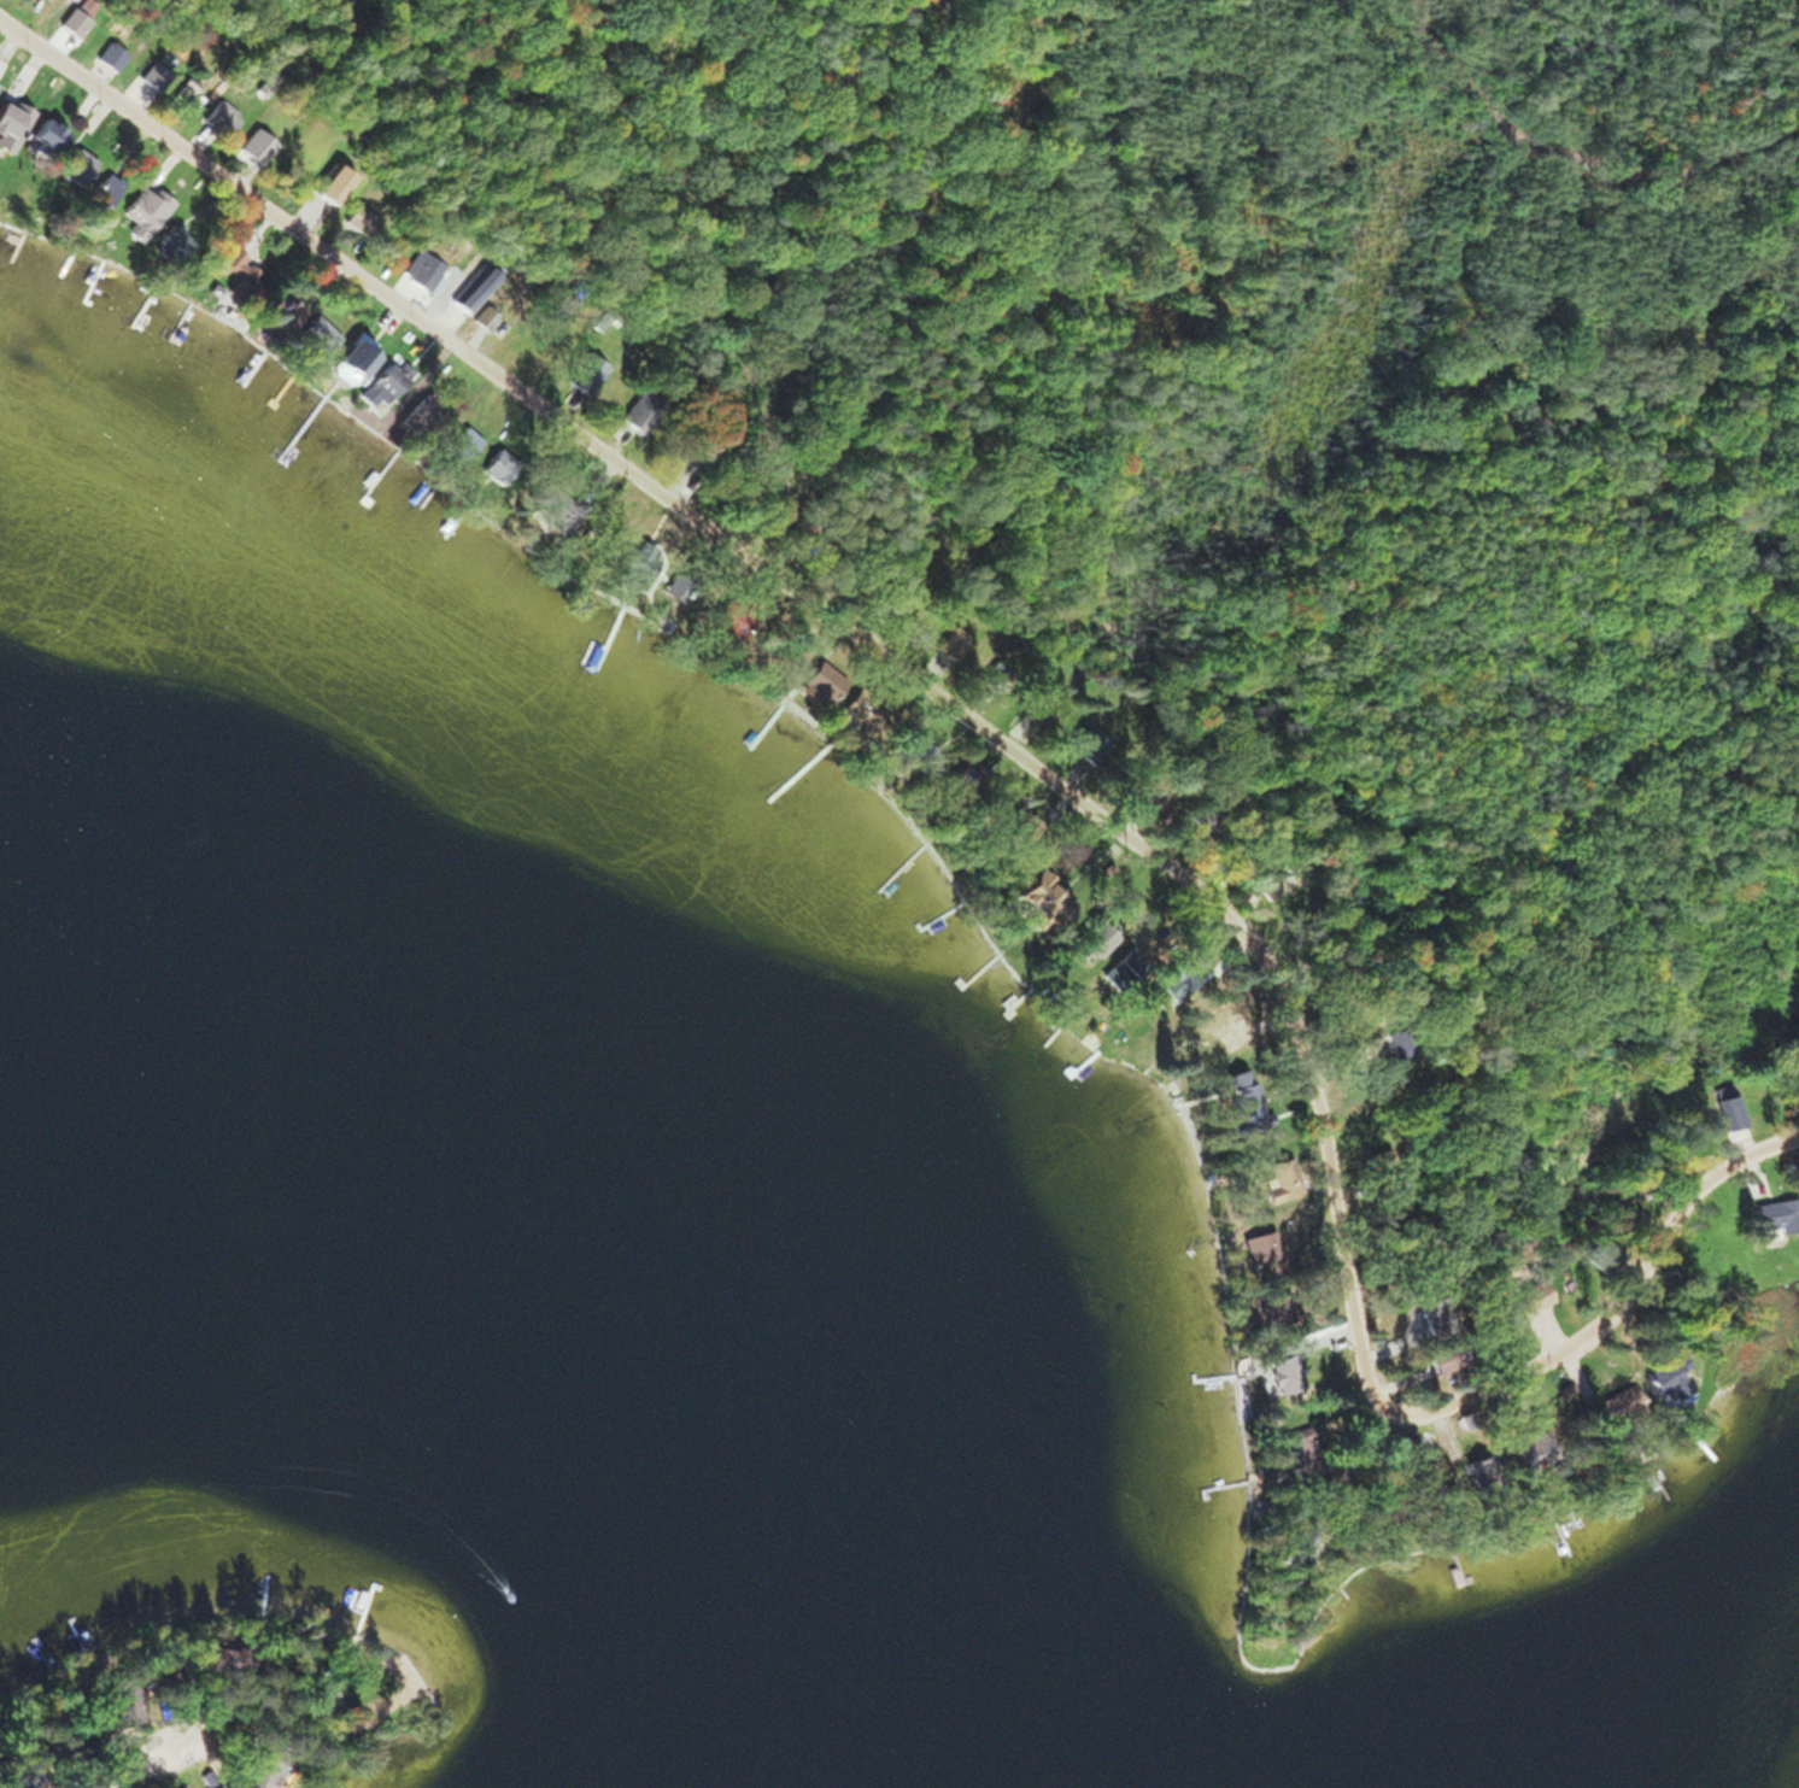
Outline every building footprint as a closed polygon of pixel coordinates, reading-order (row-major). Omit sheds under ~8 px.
[(57,30),(76,37),(84,16),(65,8),(57,30)] [(92,58),(110,71),(124,52),(106,39),(92,58)] [(135,79),(155,92),(170,69),(150,56),(135,79)] [(196,85),(182,75),(164,101),(179,111),(196,85)] [(219,138),(236,116),(214,98),(197,121),(219,138)] [(0,103),(0,135),(12,140),(24,115),(0,103)] [(65,131),(41,115),(25,138),(48,154),(65,131)] [(97,158),(76,142),(55,170),(75,186),(97,158)] [(80,200),(95,214),(123,181),(108,168),(80,200)] [(122,231),(141,244),(172,201),(142,178),(118,211),(130,220),(122,231)] [(373,220),(353,206),(343,220),(363,234),(373,220)] [(233,276),(222,288),(243,305),(267,277),(230,245),(216,262),(233,276)] [(403,264),(409,268),(403,278),(423,291),(439,265),(414,248),(403,264)] [(479,290),(465,282),(450,308),(464,316),(479,290)] [(285,335),(302,303),(277,289),(259,321),(285,335)] [(338,335),(313,312),(294,334),(319,356),(338,335)] [(365,351),(371,343),(354,330),(330,361),(353,379),(371,356),(365,351)] [(582,395),(603,367),(580,350),(559,379),(582,395)] [(384,364),(355,393),(373,411),(410,373),(398,362),(390,370),(384,364)] [(440,417),(419,396),(397,418),(418,440),(440,417)] [(949,661),(966,639),(949,626),(931,647),(949,661)] [(841,703),(859,729),(873,719),(855,693),(841,703)] [(1051,712),(1035,698),(1022,712),(1038,726),(1051,712)] [(1085,766),(1109,747),(1091,725),(1067,744),(1085,766)] [(1059,902),(1035,874),(1015,891),(1040,919),(1059,902)] [(1091,959),(1111,934),(1091,917),(1070,942),(1091,959)] [(1115,988),(1146,960),(1130,943),(1099,971),(1115,988)] [(1218,1089),(1228,1120),(1234,1118),(1238,1132),(1260,1125),(1246,1080),(1218,1089)] [(1741,1125),(1734,1084),(1715,1087),(1723,1129),(1741,1125)] [(1261,1164),(1268,1185),(1258,1188),(1262,1202),(1298,1192),(1287,1156),(1261,1164)] [(1797,1197),(1753,1203),(1756,1229),(1778,1225),(1779,1233),(1798,1230),(1798,1211),(1797,1197)] [(1277,1255),(1268,1229),(1236,1239),(1245,1265),(1277,1255)] [(1583,1249),(1605,1275),(1623,1260),(1601,1234),(1583,1249)] [(1516,1290),(1526,1314),(1554,1302),(1544,1278),(1516,1290)] [(1519,1326),(1507,1298),(1489,1306),(1501,1334),(1519,1326)] [(1673,1399),(1687,1387),(1675,1372),(1685,1363),(1675,1350),(1644,1376),(1658,1392),(1663,1388),(1673,1399)] [(1265,1357),(1268,1391),(1298,1389),(1295,1355),(1265,1357)] [(1601,1426),(1640,1405),(1628,1383),(1589,1403),(1601,1426)] [(1518,1470),(1552,1456),(1541,1429),(1507,1443),(1518,1470)] [(1423,1468),(1425,1451),(1413,1449),(1411,1466),(1423,1468)] [(1462,1463),(1476,1494),(1497,1484),(1484,1453),(1462,1463)] [(104,1705),(108,1725),(133,1719),(128,1700),(104,1705)] [(245,1787),(247,1787),(274,1785),(271,1755),(255,1757),(256,1770),(243,1772),(245,1787)]
